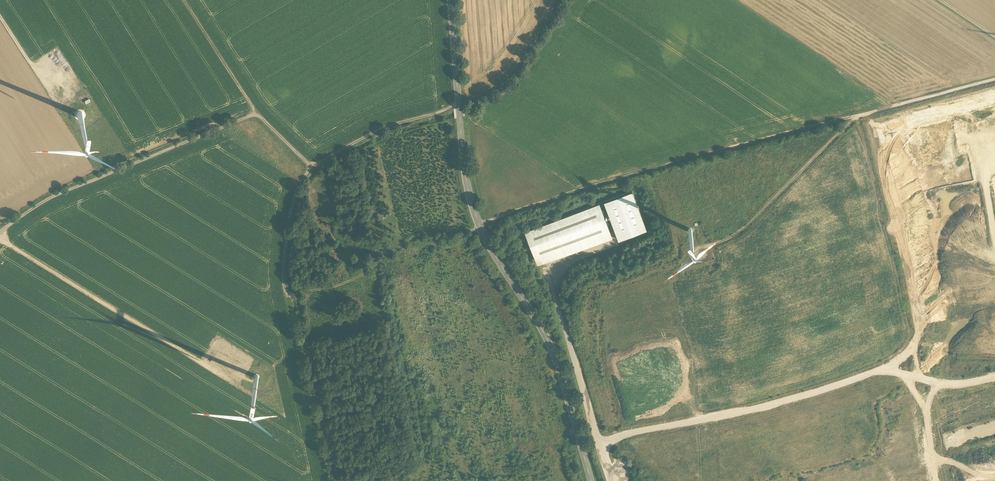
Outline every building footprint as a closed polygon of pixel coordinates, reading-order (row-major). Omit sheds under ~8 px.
[(632,192),(604,203),(618,240),(646,230),(632,192)] [(599,205),(525,233),(535,261),(610,233),(599,205)]
